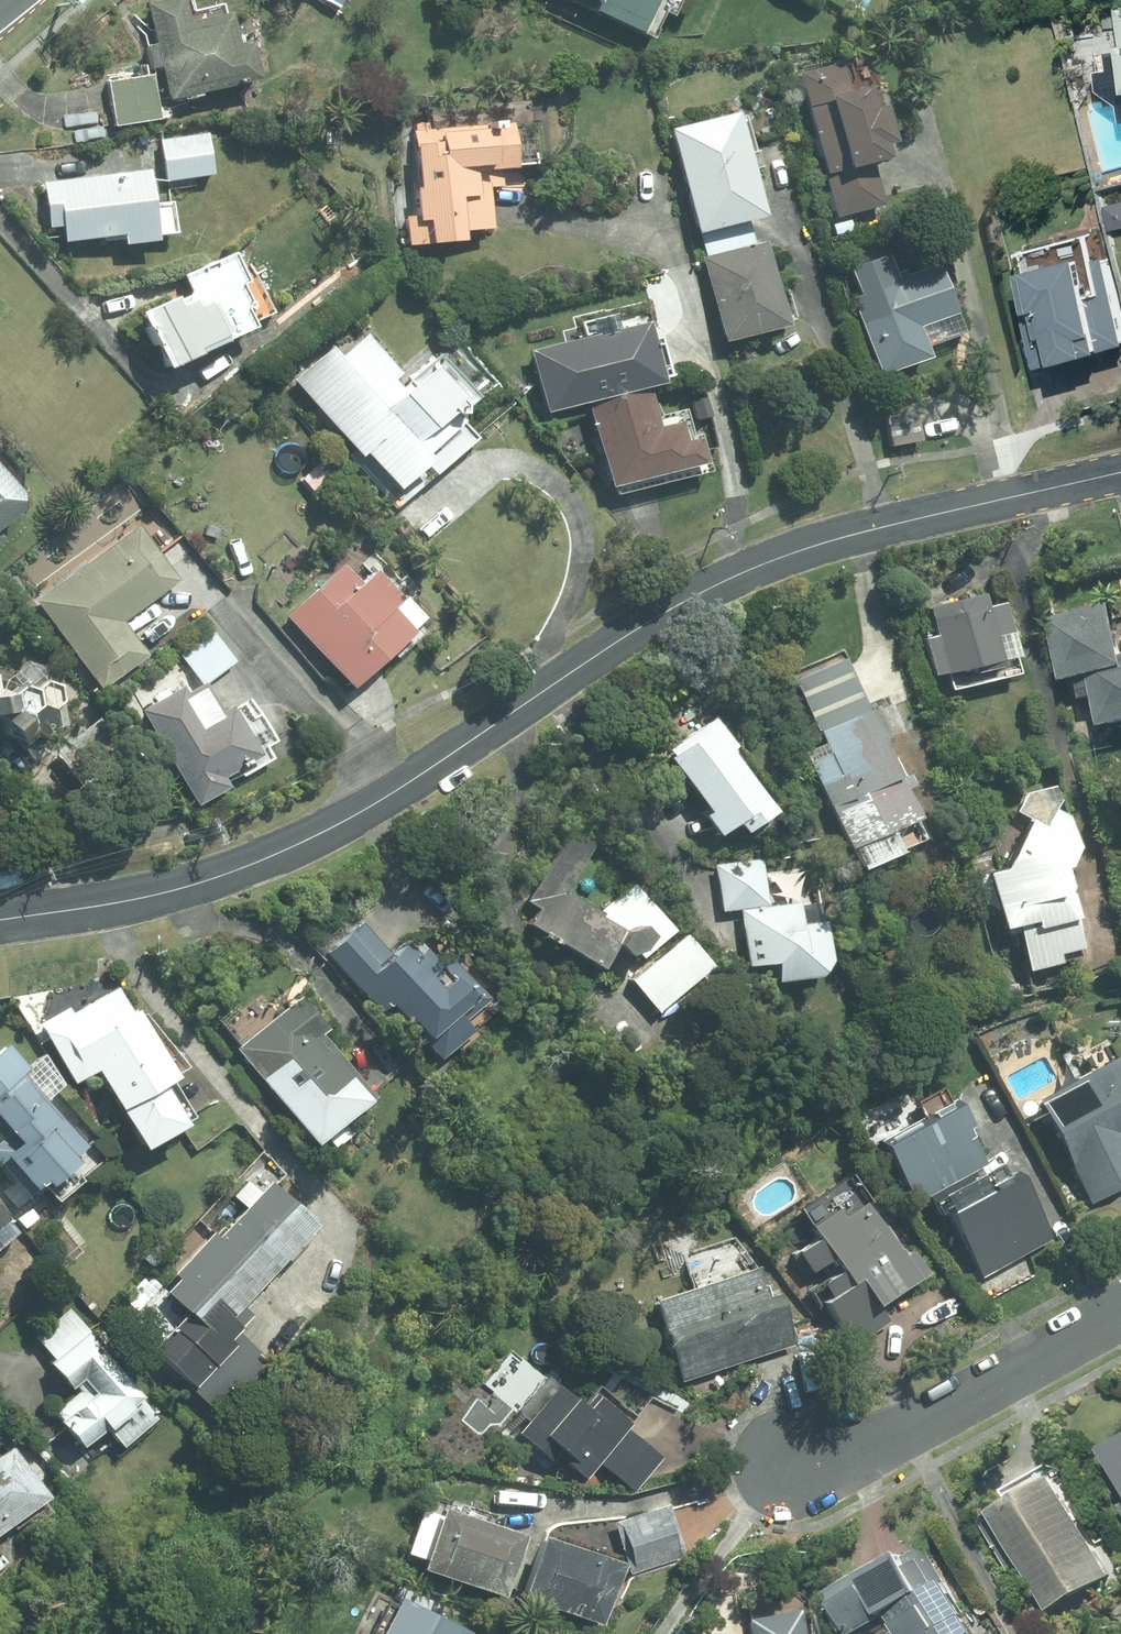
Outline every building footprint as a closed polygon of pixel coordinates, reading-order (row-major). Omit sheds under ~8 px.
[(163,102),(252,83),(244,44),(231,47),(225,15),(184,23),(179,0),(169,0),(143,5),(163,102)] [(636,35),(653,0),(564,0),(636,35)] [(821,174),(831,217),(878,205),(867,159),(876,157),(873,144),(883,142),(874,105),(865,107),(860,86),(844,90),(837,63),(795,73),(819,174),(821,174)] [(110,126),(156,119),(149,74),(103,81),(110,126)] [(663,129),(689,233),(756,216),(729,112),(663,129)] [(510,168),(507,122),(408,130),(409,144),(405,144),(409,188),(405,188),(407,215),(398,216),(401,244),(448,241),(447,232),(483,229),(480,187),(497,186),(496,169),(510,168)] [(163,180),(210,174),(205,133),(159,138),(163,180)] [(151,242),(144,173),(42,183),(46,227),(58,226),(60,242),(116,237),(117,246),(151,242)] [(1120,200),(1120,188),(1112,190),(1115,202),(1120,200)] [(832,234),(849,230),(847,220),(830,225),(832,234)] [(758,242),(697,257),(717,341),(779,326),(758,242)] [(1036,354),(1037,355),(1038,357),(1038,358),(1039,359),(1040,360),(1041,360),(1042,361),(1043,361),(1045,361),(1046,361),(1120,342),(1120,315),(1107,262),(1105,252),(1083,258),(1086,268),(1019,285),(1036,354)] [(231,254),(183,276),(189,291),(187,297),(172,303),(170,297),(130,315),(155,369),(249,327),(242,311),(246,302),(238,286),(244,282),(231,254)] [(869,342),(954,312),(936,263),(895,278),(892,269),(869,277),(878,302),(858,310),(869,342)] [(640,386),(652,383),(636,322),(522,351),(537,412),(579,402),(640,386)] [(346,453),(391,506),(470,439),(448,411),(469,394),(435,353),(395,387),(391,381),(392,368),(362,333),(332,358),(324,349),(290,378),(350,449),(346,453)] [(650,427),(640,386),(579,402),(601,487),(695,462),(689,439),(676,442),(671,421),(650,427)] [(699,398),(686,402),(692,420),(704,416),(699,398)] [(889,449),(910,444),(902,408),(881,413),(889,449)] [(310,493),(336,470),(323,456),(297,479),(310,493)] [(0,479),(0,517),(9,510),(11,492),(0,479)] [(133,526),(30,600),(94,690),(141,656),(117,621),(173,581),(133,526)] [(355,582),(338,563),(280,615),(344,686),(405,631),(384,608),(395,599),(369,570),(355,582)] [(977,595),(924,607),(930,636),(918,639),(927,676),(942,672),(946,690),(1014,674),(998,603),(981,607),(977,595)] [(1048,621),(1064,684),(1077,681),(1082,701),(1094,698),(1102,730),(1120,726),(1120,646),(1111,606),(1048,621)] [(216,712),(200,685),(233,661),(211,632),(177,656),(197,683),(180,693),(176,687),(135,710),(190,806),(220,788),(215,778),(252,755),(224,707),(216,712)] [(893,695),(874,703),(889,737),(917,725),(902,689),(908,686),(896,659),(881,666),(893,695)] [(6,696),(0,693),(0,736),(13,741),(25,732),(40,738),(52,728),(49,713),(61,703),(60,688),(45,682),(33,691),(33,692),(18,686),(6,696)] [(641,702),(632,695),(624,706),(633,714),(641,702)] [(880,741),(863,705),(815,727),(825,753),(805,762),(842,850),(911,819),(876,742),(880,741)] [(735,834),(766,812),(724,751),(728,748),(709,719),(663,751),(668,757),(664,759),(701,813),(696,817),(711,837),(729,825),(735,834)] [(1021,971),(1076,957),(1060,896),(1065,889),(1060,867),(1071,848),(1063,818),(1050,810),(1039,828),(1026,821),(997,871),(979,875),(993,931),(1010,927),(1021,971)] [(565,896),(561,894),(592,844),(568,830),(523,904),(535,911),(524,926),(538,935),(535,940),(544,946),(548,942),(592,971),(609,945),(610,945),(619,956),(631,952),(633,950),(640,958),(672,929),(632,884),(600,912),(567,892),(565,896)] [(764,906),(759,859),(712,865),(718,911),(736,909),(743,967),(766,964),(769,984),(809,979),(823,961),(819,922),(797,925),(794,902),(764,906)] [(323,950),(374,1006),(383,998),(431,1052),(463,1023),(455,1014),(481,991),(445,950),(435,959),(419,942),(411,948),(400,936),(384,948),(358,919),(323,950)] [(680,935),(626,981),(653,1013),(707,967),(680,935)] [(91,1069),(110,1105),(132,1144),(175,1120),(153,1079),(167,1071),(132,1008),(126,1011),(113,988),(68,1013),(65,1007),(35,1023),(67,1082),(91,1069)] [(233,1046),(306,1138),(361,1095),(310,1032),(322,1023),(298,994),(233,1046)] [(0,1047),(0,1170),(18,1192),(78,1143),(19,1072),(24,1068),(4,1044),(0,1047)] [(1027,1101),(1063,1168),(1065,1166),(1086,1205),(1120,1186),(1120,1137),(1120,1089),(1105,1058),(1027,1101)] [(908,1197),(978,1158),(957,1121),(963,1118),(949,1093),(873,1136),(908,1197)] [(354,1129),(344,1116),(323,1134),(333,1146),(354,1129)] [(1048,1234),(1009,1164),(937,1204),(976,1274),(1048,1234)] [(233,1299),(307,1218),(264,1177),(212,1233),(208,1229),(169,1270),(173,1274),(160,1288),(183,1309),(148,1346),(187,1383),(184,1385),(214,1413),(264,1359),(231,1327),(246,1311),(233,1299)] [(871,1299),(915,1267),(896,1240),(890,1243),(853,1193),(833,1207),(827,1198),(800,1217),(809,1228),(789,1242),(819,1284),(811,1291),(849,1343),(884,1317),(871,1299)] [(160,1252),(151,1243),(139,1255),(148,1264),(160,1252)] [(677,1377),(790,1340),(772,1286),(762,1289),(752,1260),(649,1294),(677,1377)] [(114,1444),(150,1415),(81,1332),(84,1330),(67,1309),(32,1338),(46,1355),(41,1359),(63,1385),(68,1381),(74,1389),(48,1410),(74,1442),(97,1423),(114,1444)] [(631,1489),(660,1455),(622,1424),(626,1419),(584,1385),(573,1399),(546,1377),(506,1425),(545,1456),(550,1450),(580,1475),(593,1459),(631,1489)] [(1120,1480),(1120,1432),(1101,1443),(1120,1480)] [(36,1489),(0,1442),(0,1517),(36,1489)] [(513,1472),(519,1456),(508,1451),(501,1467),(513,1472)] [(1110,1573),(1053,1472),(990,1507),(1046,1609),(1110,1573)] [(495,1593),(516,1530),(433,1502),(412,1564),(495,1593)] [(674,1551),(659,1508),(615,1523),(630,1567),(674,1551)] [(594,1621),(615,1558),(531,1531),(510,1594),(594,1621)] [(974,1632),(962,1612),(962,1611),(925,1544),(902,1556),(898,1549),(823,1591),(847,1633),(850,1633),(885,1614),(896,1633),(971,1633),(974,1632)] [(462,1626),(386,1592),(367,1633),(459,1633),(462,1626)]
